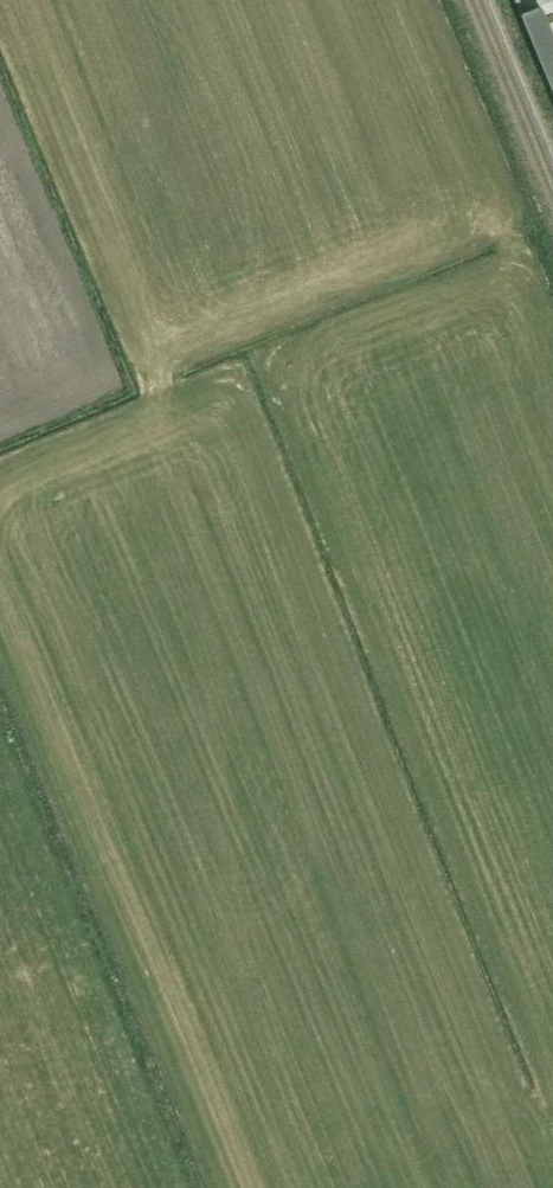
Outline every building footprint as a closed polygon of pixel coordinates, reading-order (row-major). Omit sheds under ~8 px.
[(540,6),(521,14),(552,92),(552,38),(540,6)]
